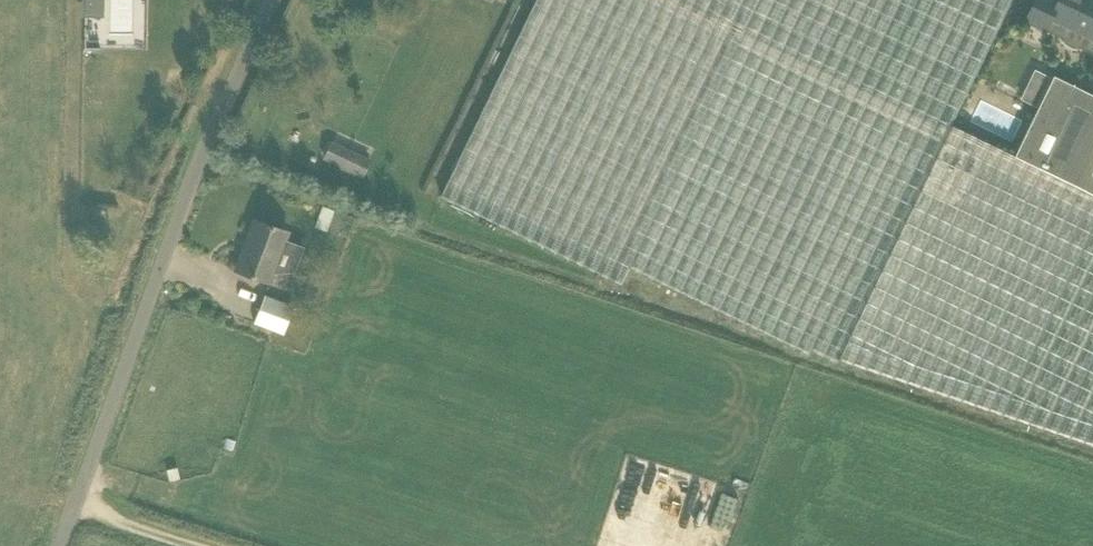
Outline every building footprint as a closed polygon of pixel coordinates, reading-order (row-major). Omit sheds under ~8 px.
[(104,0),(83,0),(83,16),(104,17),(104,0)] [(1015,156),(1016,154),(952,123),(1012,0),(536,0),(440,196),(621,284),(628,269),(832,355),(1092,441),(1092,194),(1015,156)] [(1024,20),(1060,38),(1063,42),(1068,46),(1074,48),(1080,48),(1083,47),(1092,52),(1092,0),(1034,0),(1024,20)] [(1054,76),(1050,85),(1036,78),(1024,103),(1038,110),(1016,154),(1015,156),(1092,194),(1092,95),(1054,76)] [(370,159),(341,145),(336,154),(327,150),(322,159),(362,177),(370,159)] [(338,210),(325,206),(319,227),(331,231),(338,210)] [(255,219),(236,270),(269,283),(288,232),(255,219)] [(266,295),(261,309),(255,324),(282,334),(287,319),(293,306),(266,295)] [(170,482),(180,479),(178,467),(167,470),(170,482)]
